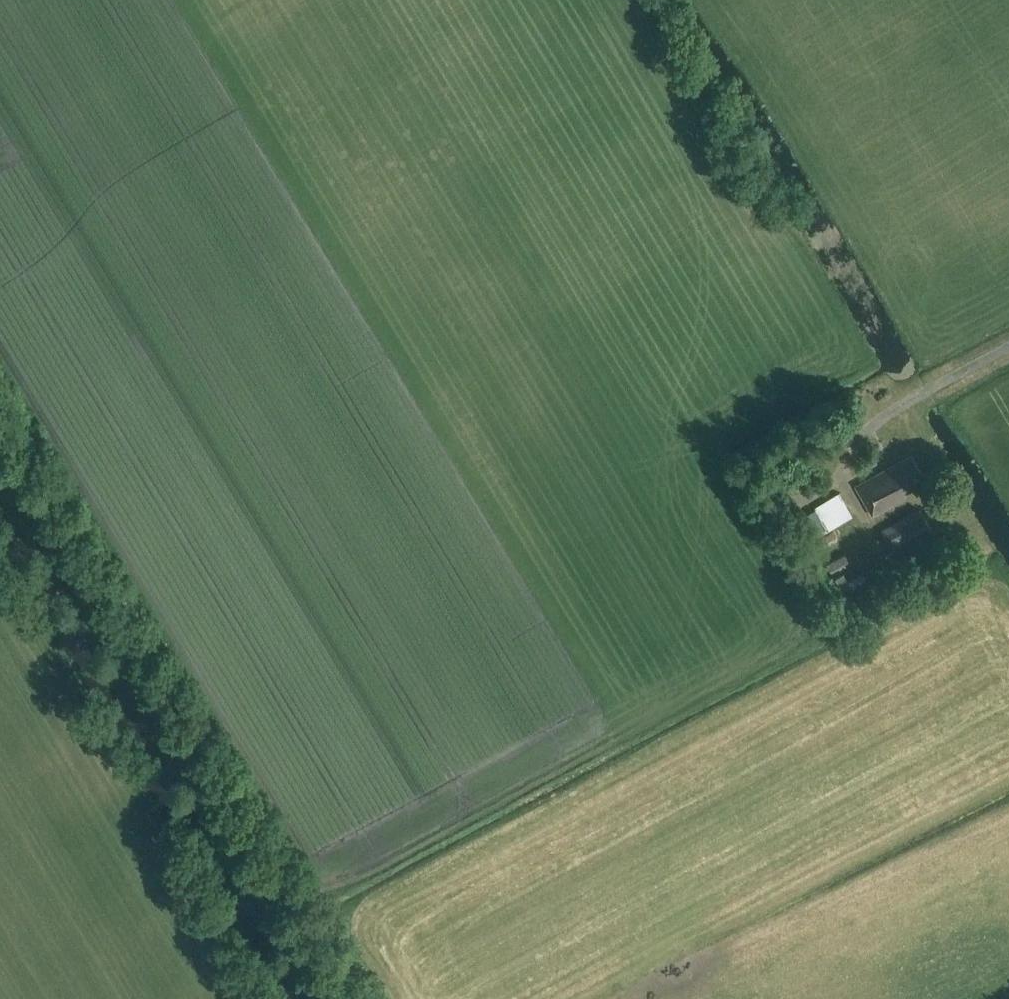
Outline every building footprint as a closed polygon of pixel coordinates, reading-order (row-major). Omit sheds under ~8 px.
[(904,493),(927,480),(912,455),(857,487),(873,516),(906,497),(904,493)] [(845,491),(803,511),(814,535),(857,515),(845,491)] [(891,548),(930,527),(920,509),(881,531),(891,548)] [(833,532),(817,542),(821,549),(838,539),(833,532)] [(843,575),(835,579),(844,594),(851,590),(843,575)]
